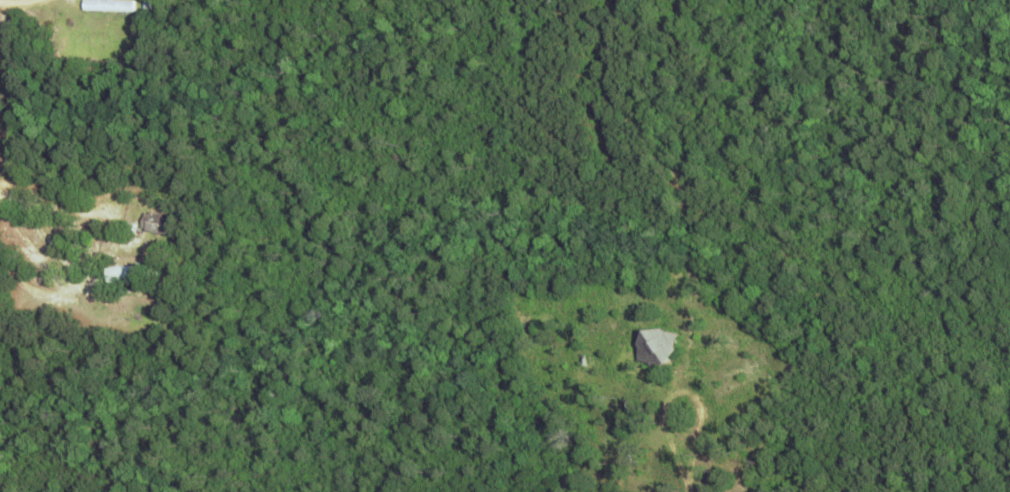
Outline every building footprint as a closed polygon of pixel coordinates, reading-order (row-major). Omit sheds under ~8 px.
[(131,0),(83,0),(83,9),(131,10),(131,0)] [(140,230),(165,232),(166,212),(141,211),(140,230)] [(137,282),(137,265),(109,266),(110,283),(137,282)] [(669,330),(638,329),(637,364),(668,365),(669,330)]
